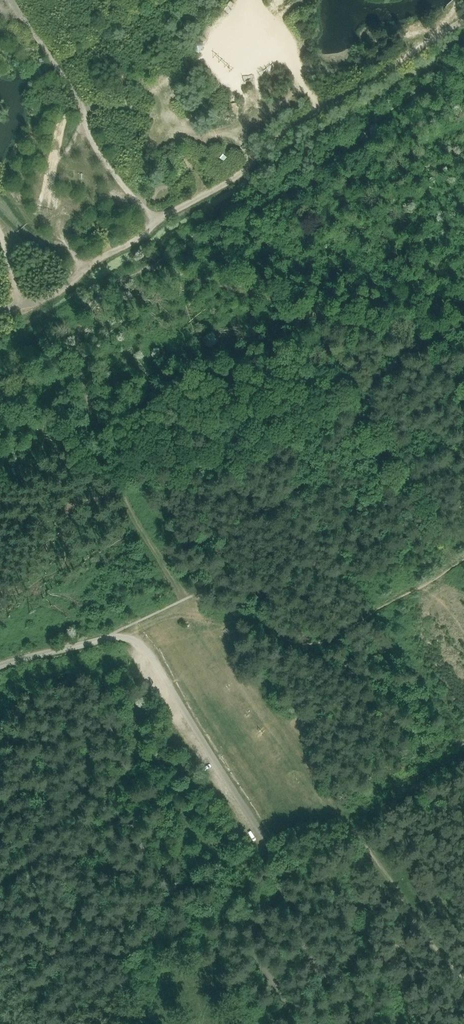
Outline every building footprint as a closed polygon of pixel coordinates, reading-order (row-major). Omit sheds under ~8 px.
[(158,78),(156,86),(168,90),(170,81),(158,78)] [(219,161),(224,166),(229,162),(224,157),(219,161)] [(378,598),(380,605),(388,603),(386,596),(378,598)]
